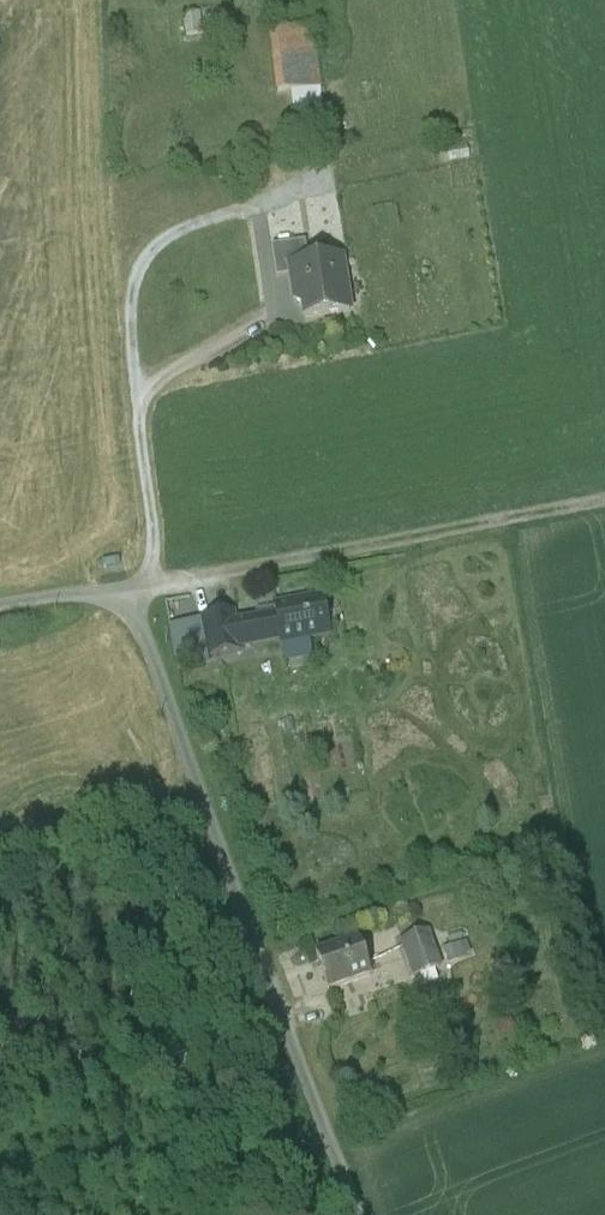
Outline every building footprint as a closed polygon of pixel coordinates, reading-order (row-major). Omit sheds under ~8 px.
[(196,20),(181,21),(182,41),(198,40),(196,20)] [(277,94),(290,93),(320,90),(312,28),(270,33),(277,94)] [(320,90),(290,93),(293,114),(322,111),(320,90)] [(469,132),(438,137),(441,149),(471,144),(469,132)] [(276,281),(291,278),(289,269),(308,266),(305,243),(271,249),(276,281)] [(308,266),(289,269),(291,278),(295,302),(303,308),(304,320),(349,313),(341,260),(308,266)] [(257,621),(249,623),(253,648),(279,644),(280,647),(330,638),(323,597),(273,606),(274,612),(275,618),(257,621)] [(257,621),(275,618),(274,612),(255,615),(257,621)] [(209,661),(240,655),(233,614),(201,621),(209,661)] [(427,936),(401,944),(413,979),(439,970),(427,936)] [(358,943),(316,959),(327,991),(369,976),(358,943)]
